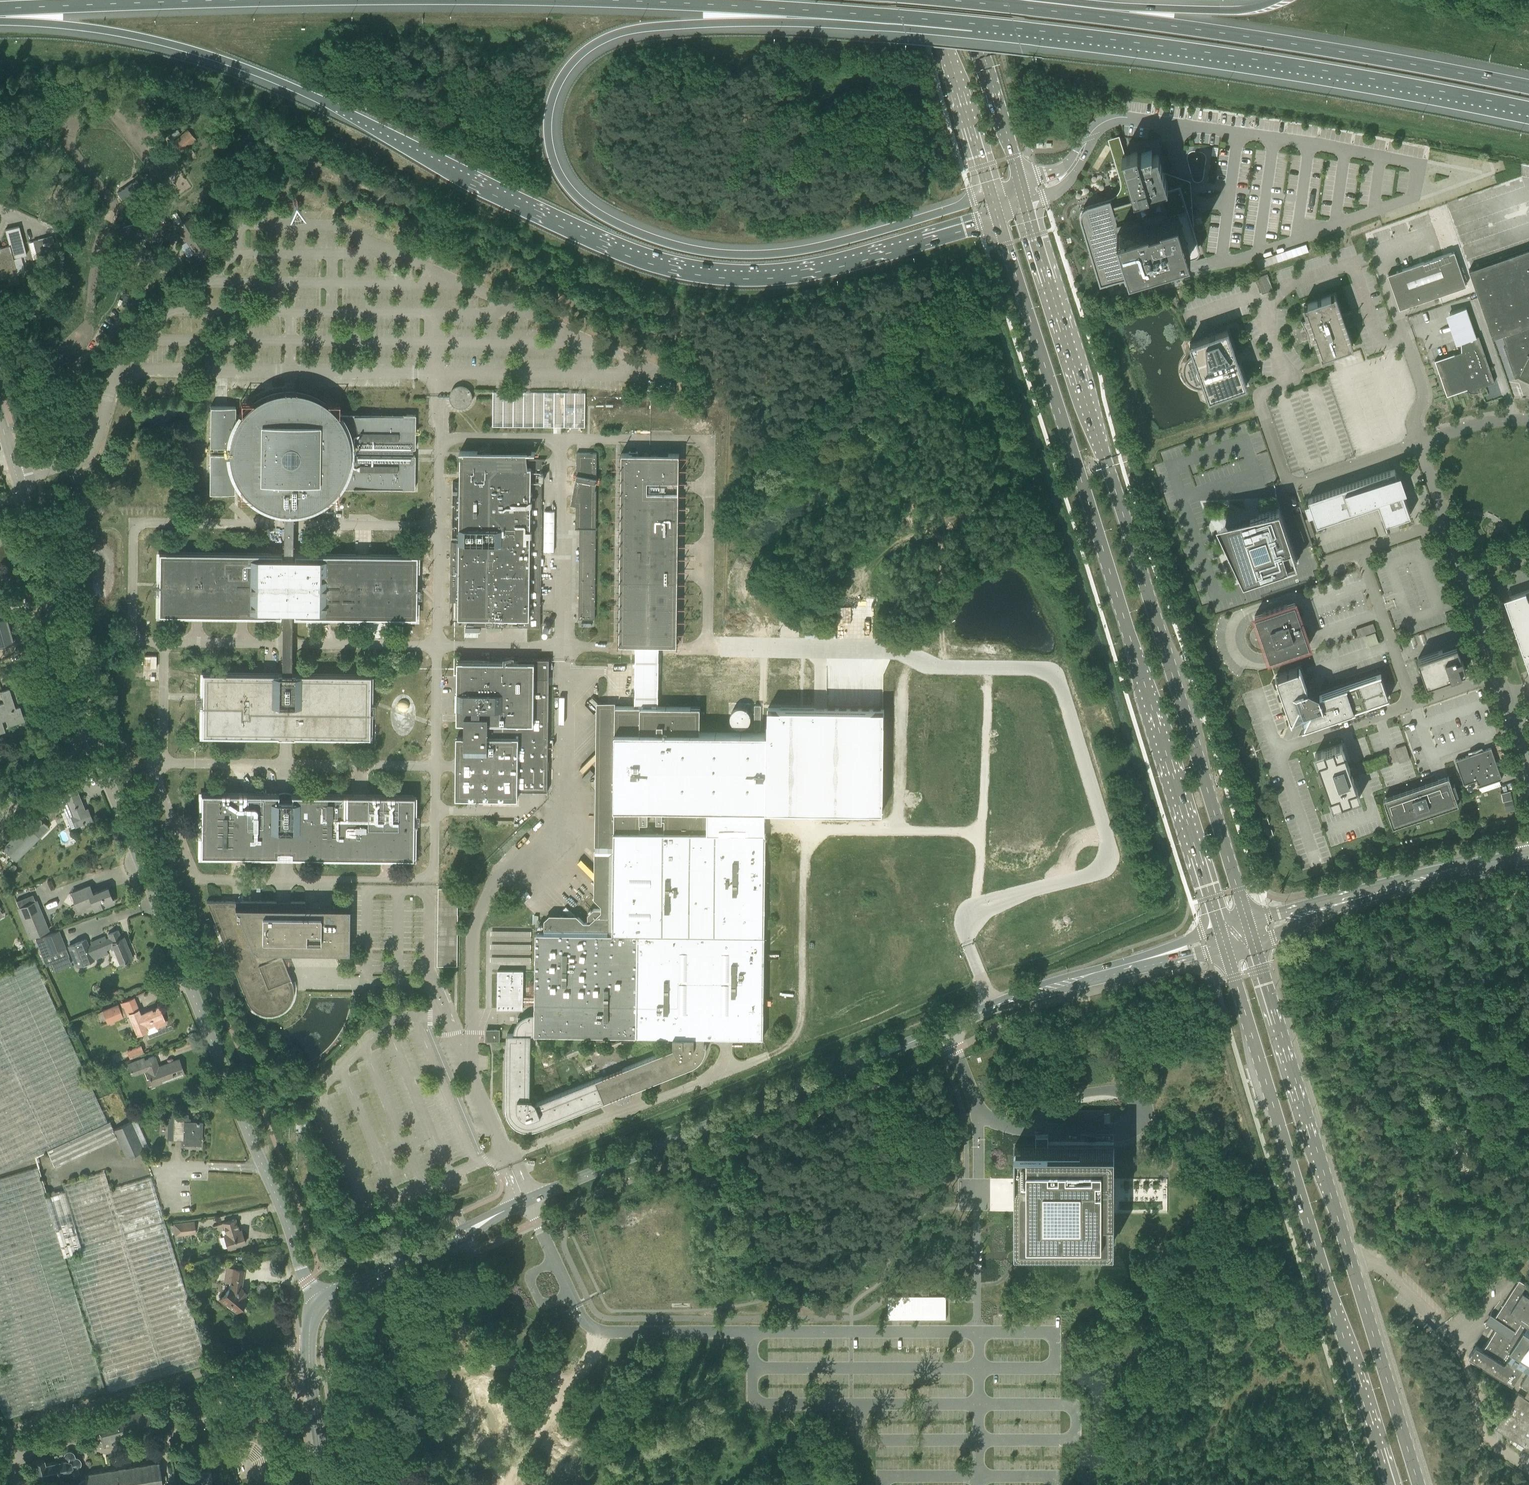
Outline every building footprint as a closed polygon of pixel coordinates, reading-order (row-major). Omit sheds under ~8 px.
[(182,153),(197,139),(188,130),(170,147),(181,158),(184,155),(182,153)] [(1123,133),(1112,137),(1118,157),(1129,153),(1123,133)] [(50,137),(45,142),(52,150),(58,146),(50,137)] [(1082,214),(1082,215),(1082,217),(1082,219),(1092,253),(1101,282),(1111,279),(1114,278),(1114,279),(1123,276),(1125,282),(1131,281),(1130,276),(1129,274),(1149,268),(1153,267),(1194,255),(1195,255),(1188,232),(1181,209),(1178,209),(1174,196),(1171,186),(1169,187),(1163,168),(1159,154),(1153,156),(1154,149),(1139,154),(1138,152),(1137,152),(1125,155),(1122,156),(1132,188),(1135,197),(1112,204),(1111,199),(1089,205),(1087,206),(1086,207),(1084,208),(1083,209),(1083,211),(1082,212),(1082,214)] [(1189,178),(1163,168),(1169,187),(1171,186),(1174,196),(1178,209),(1181,209),(1188,232),(1189,178)] [(123,199),(139,188),(135,182),(119,193),(123,199)] [(191,216),(177,226),(183,235),(185,239),(187,241),(190,246),(191,248),(194,252),(199,259),(213,250),(205,237),(208,235),(203,228),(200,230),(191,216)] [(144,236),(141,226),(140,223),(123,227),(128,246),(139,243),(138,238),(144,236)] [(157,225),(161,238),(170,235),(167,223),(157,225)] [(8,278),(9,284),(19,281),(17,274),(19,273),(18,272),(25,271),(21,256),(26,255),(19,226),(5,229),(9,245),(0,247),(0,280),(8,278)] [(52,236),(33,241),(38,259),(57,254),(52,236)] [(1307,243),(1261,260),(1263,267),(1309,251),(1307,243)] [(1528,379),(1528,249),(1487,263),(1469,270),(1492,338),(1502,335),(1506,346),(1504,347),(1514,377),(1520,375),(1528,379)] [(1455,252),(1388,274),(1396,300),(1407,296),(1408,301),(1415,304),(1466,286),(1455,252)] [(1268,274),(1257,278),(1263,294),(1273,290),(1268,274)] [(1302,320),(1301,320),(1304,327),(1305,330),(1304,330),(1306,337),(1308,337),(1310,347),(1311,347),(1311,346),(1315,344),(1317,344),(1322,357),(1353,346),(1346,326),(1353,323),(1353,322),(1352,322),(1349,313),(1349,312),(1342,315),(1335,294),(1304,305),(1309,319),(1302,321),(1302,320)] [(1435,361),(1447,396),(1467,389),(1468,390),(1470,391),(1471,392),(1473,392),(1478,392),(1478,388),(1495,382),(1479,335),(1476,336),(1466,307),(1450,313),(1460,343),(1461,342),(1462,351),(1435,361)] [(1196,383),(1199,384),(1201,384),(1204,384),(1209,399),(1247,385),(1239,361),(1245,359),(1243,352),(1236,354),(1228,329),(1190,343),(1195,357),(1193,359),(1191,361),(1189,363),(1188,365),(1188,367),(1188,368),(1187,369),(1187,370),(1187,371),(1188,372),(1188,373),(1188,374),(1188,375),(1189,377),(1190,378),(1191,379),(1192,380),(1193,381),(1194,382),(1196,383)] [(451,402),(452,403),(453,404),(453,405),(454,406),(455,406),(456,407),(458,407),(460,408),(462,408),(463,408),(465,407),(466,407),(467,406),(468,406),(469,405),(470,404),(471,403),(471,402),(472,401),(472,400),(473,398),(473,397),(473,395),(472,394),(472,393),(472,391),(471,391),(471,390),(470,389),(469,388),(468,387),(467,386),(466,386),(465,386),(464,385),(463,385),(461,385),(461,390),(460,390),(459,390),(458,391),(456,392),(456,393),(455,394),(455,395),(454,396),(450,396),(450,397),(450,398),(450,400),(450,401),(451,401),(451,402)] [(281,557),(281,554),(281,553),(159,552),(158,614),(281,616),(281,612),(290,612),(293,612),(293,616),(416,617),(416,555),(294,553),(294,557),(292,557),(292,529),(292,520),(292,511),(295,511),(298,510),(305,509),(308,508),(313,506),(316,504),(320,502),(324,500),(327,497),(331,494),(333,491),(336,488),(414,489),(415,456),(412,456),(412,449),(415,449),(415,415),(337,414),(335,411),(333,409),(329,406),(326,403),(323,400),(319,398),(316,396),(311,394),(307,393),(304,392),(298,391),(294,390),(291,390),(288,390),(284,390),(281,390),(278,391),(273,392),(270,393),(266,394),(263,396),(259,398),(255,400),(252,402),(250,404),(247,407),(244,410),(241,413),(239,416),(237,419),(235,423),(235,407),(210,406),(210,446),(228,446),(228,448),(228,451),(228,453),(210,453),(209,493),(234,493),(235,478),(237,482),(239,485),(242,488),(244,491),(247,494),(250,497),(253,499),(256,502),(260,503),(263,505),(267,507),(271,508),(276,510),(280,510),(283,511),(284,520),(284,529),(284,557),(281,557)] [(492,426),(571,427),(585,427),(585,391),(493,391),(492,426)] [(451,542),(450,601),(459,601),(459,617),(474,618),(481,618),(487,618),(486,624),(504,625),(527,626),(540,626),(540,611),(542,482),(537,482),(531,482),(531,467),(529,467),(528,460),(528,459),(527,452),(478,451),(460,451),(460,452),(461,452),(461,453),(461,457),(461,473),(461,482),(452,482),(451,542)] [(596,453),(578,452),(576,452),(576,478),(571,504),(576,505),(576,528),(580,528),(579,619),(595,619),(596,528),(596,490),(595,490),(596,483),(596,453)] [(678,644),(679,585),(680,455),(621,454),(619,644),(636,644),(659,644),(678,644)] [(1310,503),(1305,504),(1309,515),(1313,514),(1317,524),(1378,503),(1383,517),(1385,524),(1392,521),(1411,515),(1402,491),(1406,489),(1400,472),(1396,473),(1395,469),(1391,470),(1308,499),(1310,503)] [(1279,509),(1266,514),(1219,525),(1224,540),(1244,582),(1298,563),(1279,509)] [(545,510),(544,551),(556,551),(556,510),(545,510)] [(1504,599),(1528,671),(1528,590),(1504,599)] [(1295,602),(1255,615),(1270,659),(1310,645),(1295,602)] [(14,642),(11,630),(9,631),(5,618),(4,614),(0,616),(0,645),(14,642)] [(1367,634),(1371,645),(1380,642),(1374,623),(1356,628),(1359,637),(1367,634)] [(659,644),(636,644),(636,706),(659,707),(659,644)] [(1466,671),(1462,660),(1457,646),(1443,651),(1443,650),(1418,659),(1427,684),(1466,671)] [(548,789),(548,762),(549,677),(549,659),(535,658),(535,661),(503,661),(503,663),(490,663),(490,661),(458,660),(457,693),(459,693),(459,706),(458,706),(458,707),(465,707),(465,723),(465,736),(457,735),(456,797),(518,798),(518,792),(517,792),(518,789),(548,789)] [(1300,667),(1276,677),(1291,722),(1293,718),(1296,726),(1304,723),(1302,727),(1389,698),(1387,694),(1384,684),(1380,673),(1320,694),(1319,693),(1308,688),(1307,688),(1305,682),(1305,681),(1300,667)] [(202,672),(202,704),(202,735),(279,736),(279,731),(281,731),(281,735),(290,735),(290,731),(292,731),(292,736),(369,737),(370,674),(292,673),(292,677),(280,677),(280,673),(202,672)] [(9,689),(1,692),(4,703),(0,704),(0,733),(5,731),(2,721),(7,719),(8,723),(23,718),(20,707),(15,709),(9,689)] [(408,709),(409,706),(408,703),(406,701),(403,700),(400,701),(398,703),(397,706),(398,709),(400,711),(403,712),(406,711),(408,709)] [(579,917),(577,915),(550,914),(544,920),(544,921),(544,933),(536,933),(535,1013),(533,1013),(531,1013),(530,1014),(528,1014),(526,1015),(525,1015),(524,1016),(522,1017),(518,1017),(518,1021),(516,1023),(515,1025),(515,1027),(514,1029),(514,1031),(514,1032),(514,1034),(507,1034),(506,1106),(506,1107),(506,1108),(506,1110),(507,1112),(507,1113),(507,1115),(508,1117),(509,1118),(510,1119),(511,1121),(512,1122),(513,1123),(514,1124),(515,1125),(517,1126),(518,1127),(520,1128),(523,1129),(525,1129),(527,1130),(528,1130),(531,1130),(534,1129),(538,1128),(693,1066),(694,1066),(696,1064),(698,1063),(699,1062),(701,1060),(702,1058),(703,1057),(704,1056),(705,1053),(705,1052),(706,1050),(706,1049),(707,1045),(705,1045),(705,1037),(763,1037),(764,1012),(765,935),(764,935),(766,834),(766,810),(767,733),(700,732),(700,707),(659,707),(636,706),(615,706),(615,703),(597,703),(594,898),(596,899),(601,905),(601,909),(594,909),(588,914),(588,922),(584,922),(579,917)] [(767,708),(767,733),(766,810),(887,810),(887,708),(767,708)] [(1401,762),(1412,758),(1407,744),(1396,748),(1401,762)] [(1342,745),(1315,754),(1333,807),(1360,797),(1352,774),(1354,773),(1352,767),(1350,768),(1342,745)] [(1473,754),(1455,760),(1464,784),(1477,780),(1479,786),(1480,789),(1481,792),(1501,785),(1499,779),(1502,778),(1491,747),(1480,751),(1479,749),(1472,751),(1473,754)] [(1439,783),(1388,801),(1395,822),(1454,802),(1446,777),(1438,780),(1439,783)] [(76,789),(58,796),(59,797),(67,818),(72,816),(74,821),(80,818),(82,823),(92,819),(88,809),(85,810),(76,789)] [(1505,809),(1514,809),(1513,791),(1505,791),(1505,809)] [(201,792),(200,855),(278,856),(278,851),(281,851),(281,855),(287,855),(287,851),(290,851),(290,856),(413,857),(413,795),(291,793),(291,798),(278,798),(278,793),(201,792)] [(36,815),(3,848),(16,861),(49,828),(37,815),(36,815)] [(113,902),(107,887),(93,893),(89,885),(72,893),(77,905),(91,899),(95,909),(113,902)] [(29,938),(49,930),(36,900),(17,908),(29,938)] [(228,901),(207,901),(213,916),(216,923),(244,994),(246,999),(247,1000),(247,1001),(247,1002),(248,1003),(249,1004),(249,1005),(250,1005),(251,1006),(251,1007),(252,1007),(252,1008),(253,1008),(254,1009),(255,1010),(256,1010),(257,1011),(258,1012),(259,1012),(260,1012),(260,1013),(261,1013),(262,1013),(263,1013),(264,1014),(265,1014),(266,1014),(267,1014),(268,1014),(269,1014),(270,1014),(271,1014),(272,1014),(273,1014),(274,1014),(275,1013),(276,1013),(277,1013),(278,1012),(279,1012),(280,1012),(280,1011),(281,1011),(282,1011),(283,1010),(284,1009),(285,1008),(286,1007),(287,1007),(287,1006),(288,1005),(289,1004),(290,1003),(290,1002),(290,1001),(291,1001),(291,1000),(292,999),(292,998),(292,997),(293,996),(293,995),(293,994),(293,993),(293,992),(293,991),(293,990),(293,989),(293,988),(293,987),(293,986),(293,985),(293,984),(293,983),(292,982),(292,981),(279,949),(291,949),(292,950),(294,949),(347,949),(347,908),(305,908),(305,907),(305,906),(305,902),(291,901),(291,905),(276,905),(276,901),(261,901),(233,901),(228,901)] [(43,937),(36,940),(42,956),(46,965),(69,956),(65,947),(66,947),(59,930),(43,936),(43,937)] [(96,943),(89,945),(86,939),(68,946),(76,967),(94,960),(94,958),(107,952),(106,949),(107,947),(110,945),(112,949),(114,948),(120,963),(133,958),(126,942),(123,943),(121,938),(118,930),(108,934),(109,937),(106,939),(105,936),(95,940),(96,943)] [(531,964),(532,931),(492,930),(491,963),(531,964)] [(47,1149),(110,1122),(33,958),(0,973),(0,1171),(47,1149)] [(497,1009),(523,1009),(524,971),(498,970),(497,1009)] [(121,1004),(102,1010),(107,1023),(109,1022),(110,1024),(115,1022),(114,1020),(125,1017),(129,1015),(137,1034),(146,1030),(147,1030),(146,1027),(155,1023),(157,1027),(166,1023),(164,1020),(159,1007),(140,1014),(138,1010),(134,998),(121,1004)] [(487,1028),(487,1040),(501,1040),(501,1028),(487,1028)] [(131,1057),(143,1052),(140,1046),(128,1051),(131,1057)] [(144,1058),(128,1063),(132,1074),(147,1069),(148,1070),(147,1070),(153,1085),(162,1082),(161,1078),(183,1070),(179,1059),(158,1067),(154,1056),(145,1060),(144,1058)] [(1067,1109),(1067,1124),(1104,1124),(1104,1109),(1067,1109)] [(201,1144),(202,1122),(202,1121),(184,1120),(184,1112),(174,1111),(173,1139),(183,1139),(182,1143),(201,1144)] [(113,1129),(110,1122),(47,1149),(55,1166),(117,1138),(126,1158),(144,1150),(132,1124),(131,1122),(113,1129)] [(1039,1145),(1051,1145),(1051,1136),(1039,1136),(1039,1145)] [(312,1155),(312,1142),(304,1142),(304,1155),(312,1155)] [(1015,1195),(1015,1244),(1114,1244),(1114,1146),(1015,1146),(1015,1195)] [(0,1178),(0,1407),(6,1418),(107,1387),(109,1392),(207,1363),(151,1177),(110,1189),(105,1171),(63,1184),(64,1190),(46,1196),(37,1167),(0,1178)] [(235,1246),(245,1243),(241,1229),(239,1230),(235,1219),(223,1222),(226,1234),(224,1235),(228,1248),(230,1248),(230,1249),(236,1247),(235,1246)] [(195,1232),(194,1221),(174,1223),(175,1235),(195,1232)] [(231,1286),(220,1299),(225,1304),(227,1301),(236,1309),(242,1303),(244,1305),(248,1300),(246,1298),(243,1296),(246,1292),(240,1287),(243,1270),(227,1268),(225,1281),(231,1282),(231,1286)] [(1519,1279),(1518,1282),(1505,1302),(1505,1301),(1502,1306),(1496,1316),(1495,1316),(1494,1317),(1491,1316),(1488,1320),(1490,1324),(1496,1327),(1482,1349),(1476,1345),(1469,1356),(1512,1384),(1522,1368),(1528,1372),(1521,1384),(1528,1389),(1524,1397),(1526,1398),(1527,1397),(1528,1399),(1528,1286),(1519,1279)] [(888,1296),(888,1319),(948,1319),(948,1296),(888,1296)] [(1435,1330),(1427,1323),(1424,1327),(1431,1334),(1435,1330)] [(1527,1397),(1526,1398),(1524,1397),(1518,1393),(1496,1427),(1528,1448),(1528,1399),(1527,1397)] [(148,1407),(98,1421),(101,1430),(99,1430),(104,1447),(106,1446),(104,1442),(153,1428),(148,1407)] [(44,1458),(34,1460),(39,1482),(49,1479),(48,1475),(67,1470),(68,1472),(68,1473),(68,1474),(69,1474),(69,1475),(70,1475),(71,1475),(71,1476),(72,1476),(73,1476),(74,1476),(75,1475),(76,1475),(77,1474),(77,1473),(78,1473),(78,1472),(78,1471),(78,1470),(78,1469),(78,1468),(78,1467),(79,1466),(80,1465),(81,1464),(81,1463),(81,1462),(81,1461),(80,1460),(80,1459),(79,1458),(78,1457),(77,1457),(76,1457),(75,1456),(75,1455),(75,1454),(74,1454),(74,1453),(73,1452),(72,1451),(71,1451),(70,1450),(69,1450),(68,1450),(67,1450),(66,1451),(65,1451),(65,1452),(64,1453),(64,1454),(61,1453),(54,1455),(55,1461),(45,1463),(44,1458)] [(159,1462),(85,1473),(85,1476),(84,1476),(83,1477),(82,1477),(81,1478),(80,1479),(79,1480),(78,1481),(77,1482),(77,1483),(77,1484),(163,1484),(159,1462)] [(192,1484),(202,1484),(212,1484),(211,1472),(191,1473),(192,1484)]
